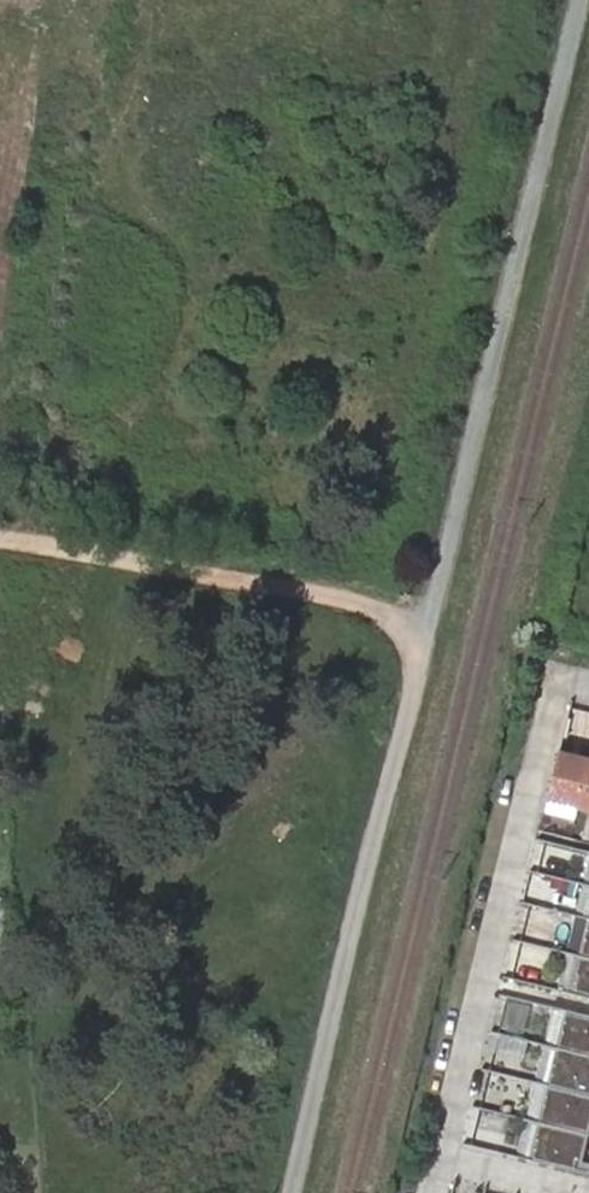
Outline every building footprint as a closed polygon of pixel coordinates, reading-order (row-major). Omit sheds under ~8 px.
[(588,764),(588,759),(559,751),(547,800),(578,808),(588,764)] [(578,808),(588,811),(588,764),(578,808)] [(580,955),(588,958),(588,918),(580,955)] [(580,955),(571,993),(588,998),(588,958),(580,955)] [(567,1010),(558,1047),(588,1055),(588,1015),(567,1010)] [(558,1047),(548,1085),(588,1095),(588,1055),(558,1047)] [(548,1085),(539,1122),(588,1134),(588,1095),(548,1085)] [(539,1122),(530,1160),(588,1174),(588,1134),(539,1122)]
